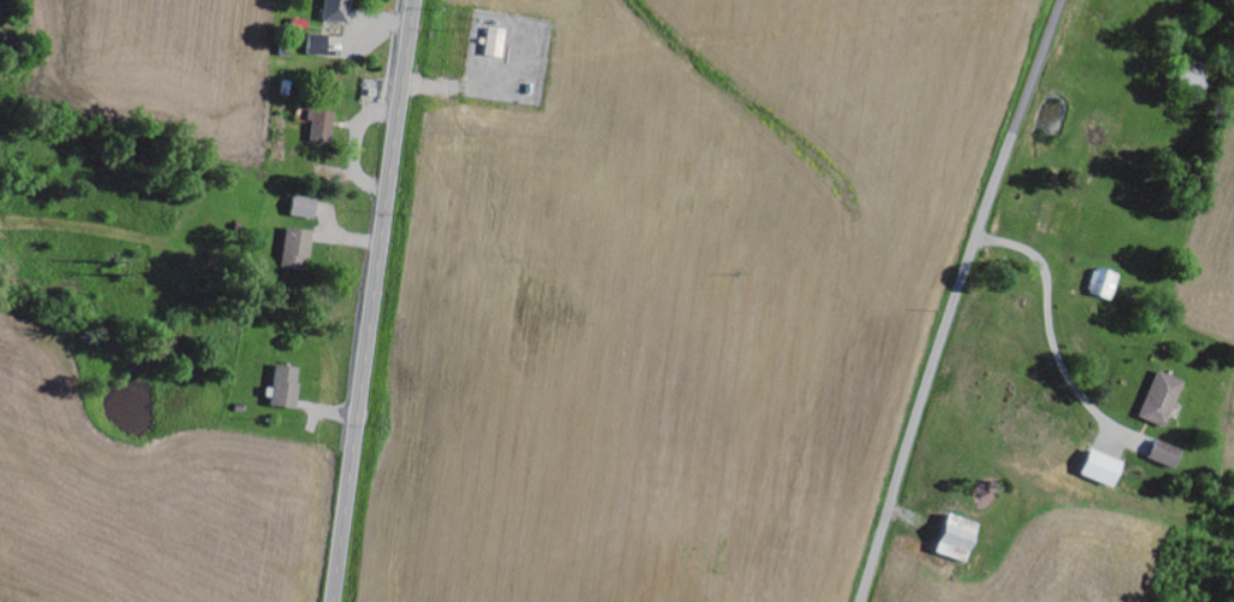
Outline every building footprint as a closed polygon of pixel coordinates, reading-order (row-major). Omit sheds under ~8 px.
[(354,0),(327,0),(326,22),(353,23),(354,0)] [(508,31),(490,29),(488,57),(505,58),(508,31)] [(330,57),(330,36),(310,36),(309,56),(330,57)] [(314,122),(313,141),(335,142),(336,113),(310,112),(310,121),(314,122)] [(317,221),(320,201),(296,197),(292,217),(317,221)] [(283,269),(309,273),(316,233),(289,229),(283,269)] [(1114,302),(1122,276),(1098,268),(1090,294),(1114,302)] [(303,369),(278,367),(275,389),(272,389),(270,407),(299,410),(303,369)] [(1140,418),(1167,429),(1186,383),(1159,372),(1140,418)] [(1150,461),(1177,469),(1183,450),(1156,442),(1150,461)] [(1084,478),(1117,488),(1125,462),(1092,451),(1084,478)] [(939,554),(969,564),(981,526),(951,516),(939,554)]
